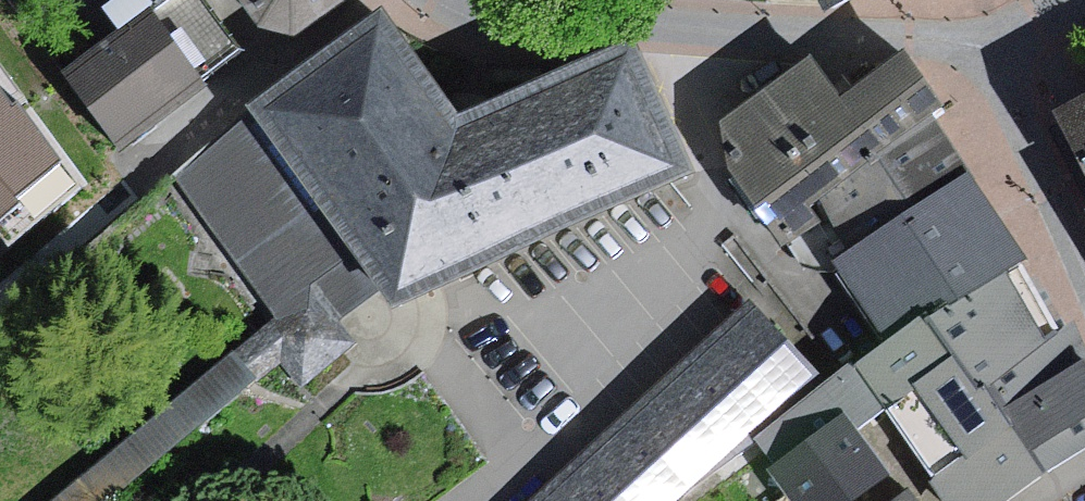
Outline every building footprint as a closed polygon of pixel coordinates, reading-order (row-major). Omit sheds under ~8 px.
[(155,9),(148,0),(117,0),(106,7),(125,33),(67,75),(118,146),(203,82),(198,73),(231,48),(262,26),(290,33),(337,0),(167,0),(155,9)] [(382,16),(253,108),(394,299),(690,162),(628,47),(459,121),(382,16)] [(901,54),(849,96),(837,105),(807,62),(725,125),(734,168),(787,239),(816,218),(805,204),(818,193),(926,111),(937,102),(901,54)] [(0,85),(0,245),(78,185),(0,85)] [(1057,112),(1084,167),(1084,97),(1057,112)] [(956,158),(926,111),(818,193),(853,248),(966,173),(956,158)] [(921,318),(926,326),(1002,272),(1022,260),(994,217),(966,173),(853,248),(835,261),(889,339),(921,318)] [(1046,471),(1004,412),(988,390),(1048,347),(1025,309),(1002,272),(926,326),(921,318),(889,339),(853,364),(886,408),(937,476),(930,481),(947,500),(1003,500),(1046,471)] [(744,313),(542,500),(660,500),(799,372),(744,313)] [(1074,329),(1048,347),(988,390),(1004,412),(1046,471),(1084,446),(1084,358),(1074,329)] [(886,408),(853,364),(754,437),(782,469),(775,474),(795,500),(888,500),(899,492),(854,431),(886,408)] [(907,493),(896,500),(914,500),(907,493)]
